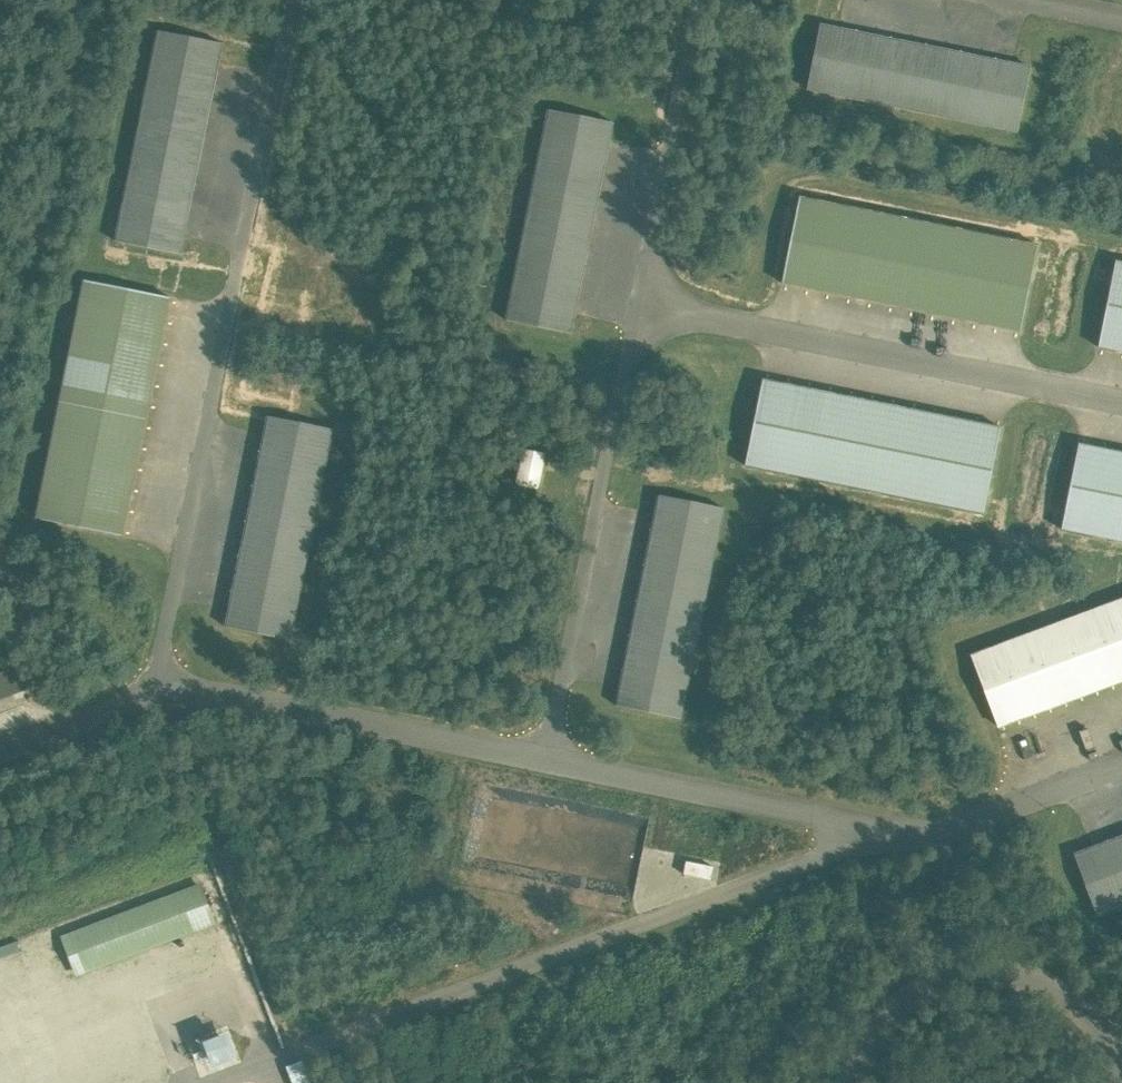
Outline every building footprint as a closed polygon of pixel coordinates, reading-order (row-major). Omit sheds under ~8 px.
[(821,25),(808,88),(1019,131),(1032,67),(821,25)] [(159,30),(117,241),(180,254),(223,43),(159,30)] [(550,109),(507,320),(571,333),(614,122),(550,109)] [(800,197),(783,283),(1021,332),(1039,245),(800,197)] [(1099,347),(1121,352),(1121,262),(1116,261),(1099,347)] [(85,280),(37,518),(123,536),(171,297),(85,280)] [(763,379),(746,465),(985,514),(1002,427),(763,379)] [(269,416),(227,627),(290,640),(333,429),(269,416)] [(1062,529),(1121,541),(1121,452),(1080,443),(1062,529)] [(524,450),(517,484),(539,488),(546,454),(524,450)] [(660,495),(618,706),(681,718),(724,507),(660,495)] [(972,656),(998,726),(1121,679),(1121,600),(972,656)] [(1075,854),(1097,915),(1121,906),(1121,837),(1075,854)] [(687,861),(684,874),(711,880),(714,867),(687,861)] [(215,922),(199,882),(60,934),(76,975),(215,922)] [(197,1039),(207,1067),(233,1057),(223,1030),(197,1039)] [(300,1059),(285,1066),(292,1082),(310,1082),(300,1059)]
